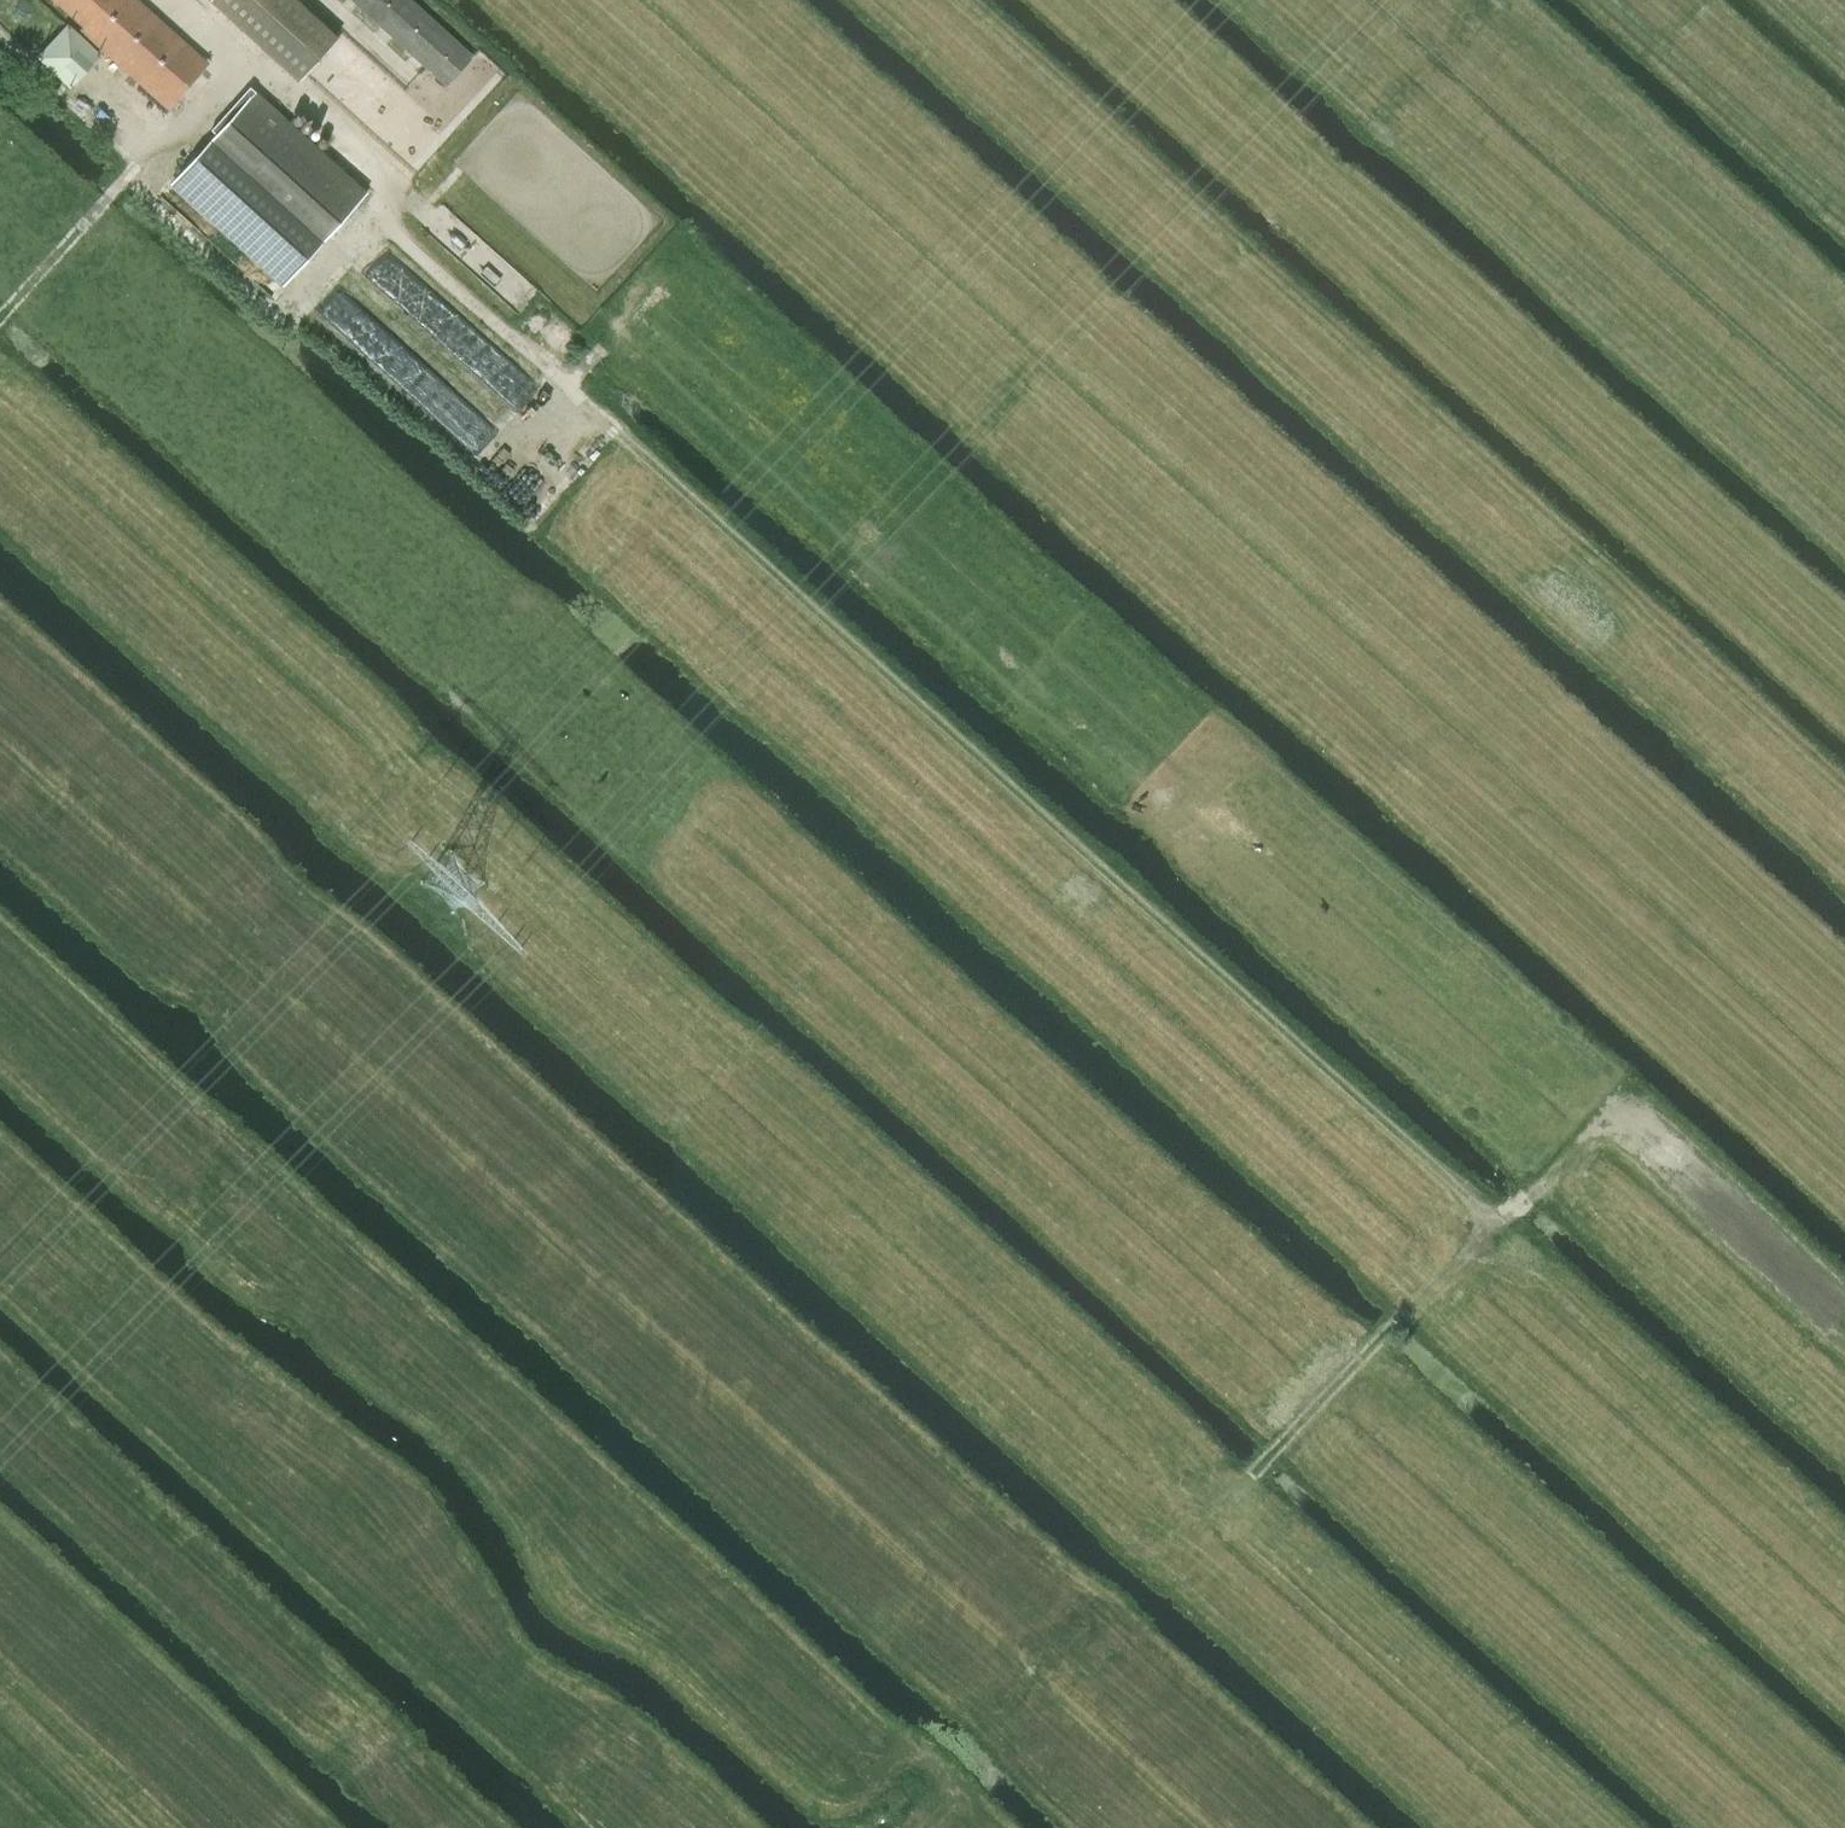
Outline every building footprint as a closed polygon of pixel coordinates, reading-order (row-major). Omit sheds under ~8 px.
[(83,26),(79,30),(167,108),(208,63),(138,0),(54,0),(83,26)] [(266,45),(304,78),(339,38),(301,5),(296,0),(216,0),(266,45)] [(445,84),(471,56),(410,0),(352,0),(445,84)] [(199,150),(169,185),(280,284),(311,251),(366,191),(254,90),(199,150)]
